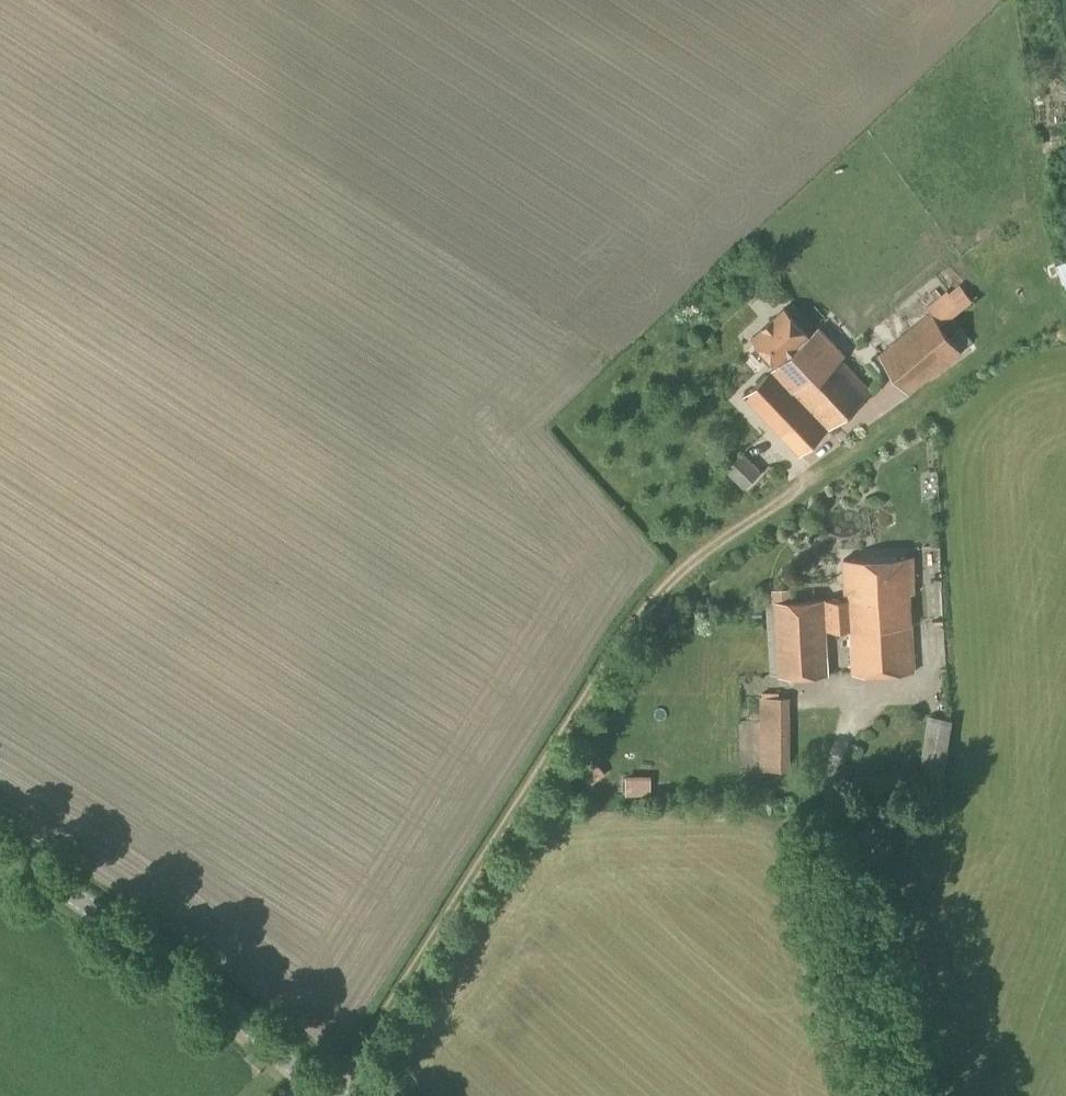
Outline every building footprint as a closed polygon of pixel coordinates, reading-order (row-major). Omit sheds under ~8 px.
[(958,319),(971,308),(957,290),(943,300),(958,319)] [(809,336),(784,308),(752,338),(777,365),(744,396),(800,455),(871,392),(840,360),(844,355),(818,328),(809,336)] [(908,394),(961,350),(931,313),(879,356),(908,394)] [(743,489),(761,472),(741,452),(724,469),(743,489)] [(914,672),(909,593),(913,593),(912,557),(843,560),(846,599),(774,602),(778,677),(829,675),(827,629),(850,628),(852,674),(914,672)] [(760,772),(790,771),(789,698),(759,698),(760,772)] [(596,765),(583,774),(590,783),(602,774),(596,765)]
